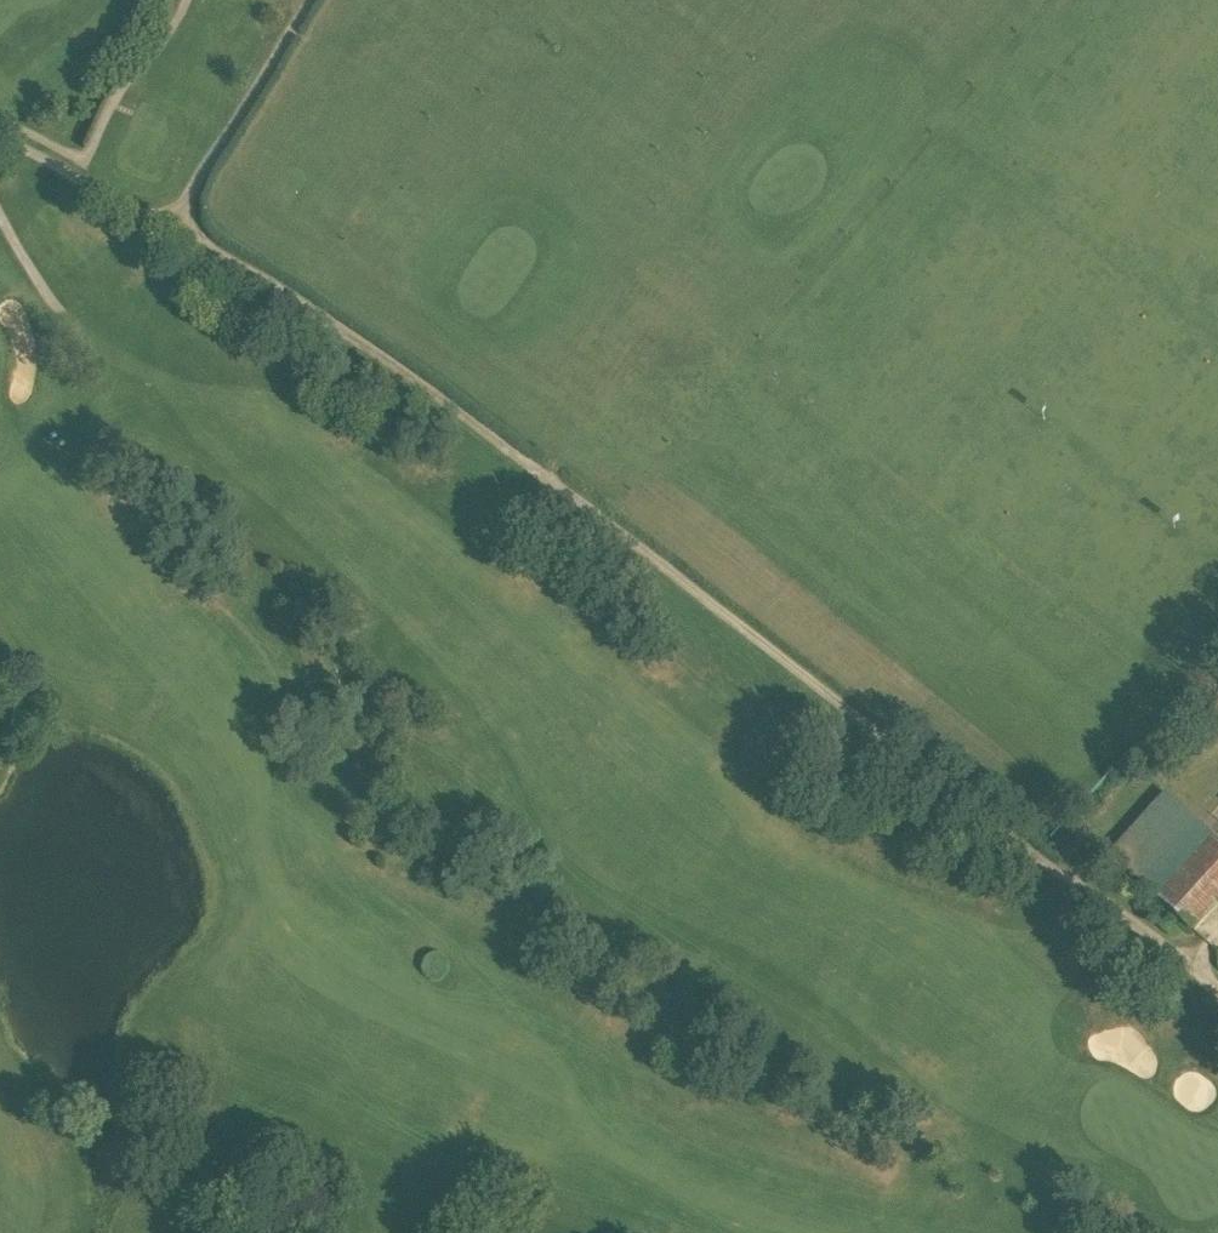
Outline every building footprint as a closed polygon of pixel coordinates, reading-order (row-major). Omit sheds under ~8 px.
[(1110,853),(1192,928),(1217,900),(1217,841),(1166,793),(1110,853)]
